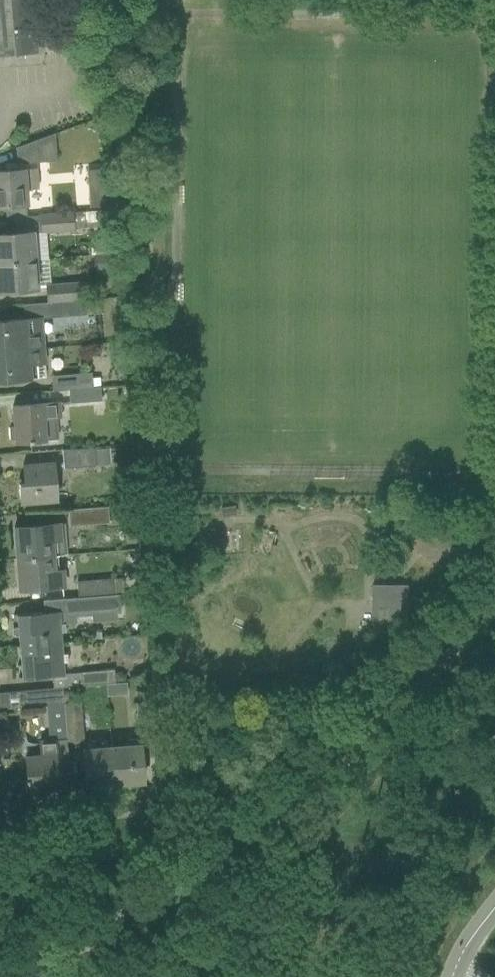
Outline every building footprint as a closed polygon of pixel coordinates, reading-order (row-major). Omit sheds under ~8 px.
[(37,53),(35,30),(33,30),(31,0),(0,0),(0,56),(37,53)] [(16,147),(18,164),(57,160),(55,133),(16,147)] [(37,168),(0,171),(0,206),(5,206),(6,218),(27,217),(25,190),(39,189),(37,168)] [(110,193),(89,195),(90,207),(111,206),(110,193)] [(72,212),(41,215),(42,231),(42,232),(45,232),(73,229),(93,228),(112,226),(113,226),(111,209),(72,212)] [(33,232),(0,235),(0,263),(35,260),(33,232)] [(0,263),(0,291),(37,288),(35,260),(0,263)] [(69,299),(79,298),(78,281),(47,284),(48,301),(69,299)] [(79,298),(69,299),(70,315),(87,314),(85,298),(79,299),(79,298)] [(39,348),(38,334),(42,333),(41,318),(0,321),(0,351),(39,348)] [(0,351),(0,381),(30,379),(30,378),(45,377),(43,348),(39,348),(0,351)] [(69,389),(93,387),(92,372),(51,375),(53,391),(69,389)] [(100,386),(93,387),(69,389),(70,403),(101,400),(100,386)] [(13,407),(14,426),(8,428),(9,439),(15,440),(15,442),(44,440),(58,440),(56,417),(60,417),(59,403),(13,407)] [(108,448),(95,449),(95,448),(62,451),(64,469),(109,465),(108,448)] [(56,499),(53,463),(22,465),(24,484),(19,484),(20,502),(56,499)] [(108,506),(68,510),(69,526),(109,523),(108,506)] [(61,537),(60,524),(14,527),(17,558),(53,555),(66,554),(65,536),(61,537)] [(54,572),(53,555),(17,558),(19,589),(64,586),(63,571),(54,572)] [(76,581),(77,597),(117,594),(122,594),(121,578),(76,581)] [(373,584),(373,630),(409,630),(409,585),(373,584)] [(45,612),(17,615),(19,647),(62,643),(60,624),(76,622),(75,616),(118,612),(117,594),(77,597),(44,600),(45,612)] [(64,674),(62,643),(19,647),(22,679),(52,676),(53,688),(62,687),(116,683),(114,669),(64,674)] [(120,672),(115,673),(116,682),(125,681),(125,676),(120,672)] [(62,687),(53,688),(21,691),(22,707),(64,704),(62,687)] [(139,735),(155,733),(152,702),(136,703),(139,735)] [(83,740),(81,708),(80,704),(64,705),(67,742),(83,740)] [(58,788),(55,740),(40,741),(41,755),(26,756),(29,790),(58,788)] [(140,745),(112,747),(115,783),(143,781),(140,745)] [(112,747),(83,749),(86,786),(115,783),(112,747)]
